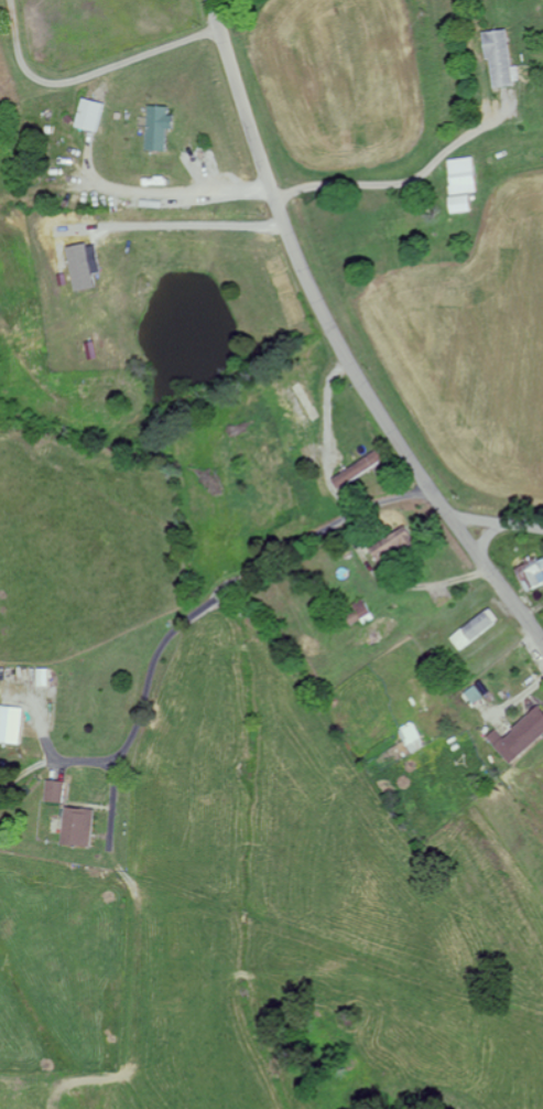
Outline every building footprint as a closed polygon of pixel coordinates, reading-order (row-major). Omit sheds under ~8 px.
[(513,85),(506,29),(478,32),(482,60),(488,59),(492,88),(513,85)] [(73,126),(98,134),(106,105),(81,97),(73,126)] [(145,150),(164,151),(165,128),(169,128),(170,107),(146,106),(145,150)] [(474,193),(472,158),(445,159),(447,195),(474,193)] [(447,196),(447,213),(468,212),(468,195),(447,196)] [(65,247),(71,291),(92,289),(91,275),(100,273),(96,243),(65,247)] [(334,480),(343,494),(392,462),(383,448),(334,480)] [(399,563),(395,554),(412,546),(414,551),(425,546),(416,525),(374,544),(386,569),(399,563)] [(519,567),(529,592),(542,587),(542,558),(519,567)] [(353,606),(357,612),(350,616),(358,629),(378,617),(366,598),(353,606)] [(489,738),(515,765),(542,737),(542,705),(542,704),(508,739),(498,729),(489,738)] [(27,743),(28,706),(5,705),(3,742),(27,743)] [(415,753),(430,744),(417,722),(402,730),(415,753)] [(68,802),(69,780),(51,779),(50,801),(68,802)] [(102,809),(72,806),(68,843),(98,846),(102,809)]
